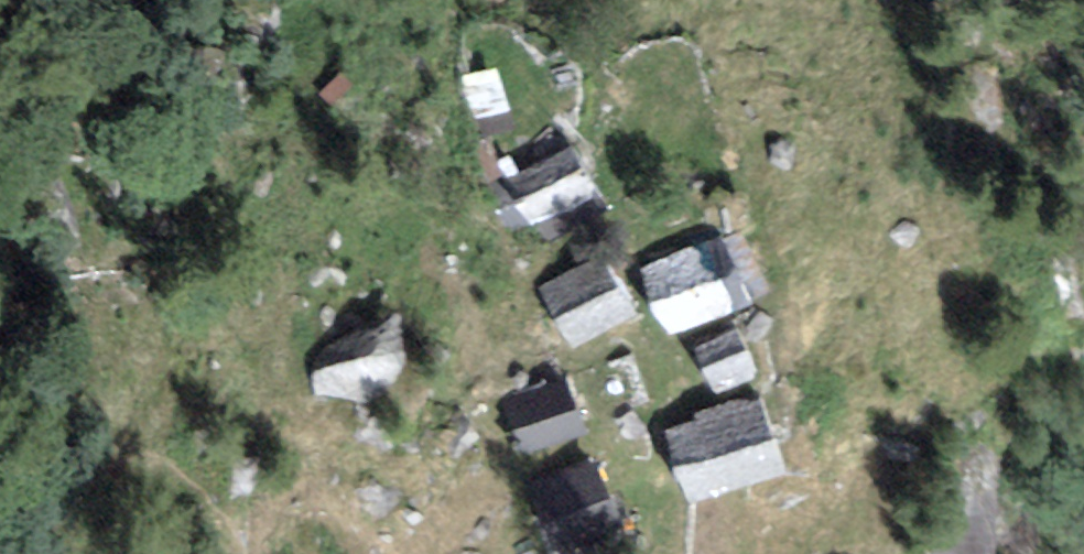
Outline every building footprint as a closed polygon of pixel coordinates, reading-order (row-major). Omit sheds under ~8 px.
[(513,122),(498,69),(467,78),(483,131),(513,122)] [(608,202),(575,144),(505,184),(538,242),(608,202)] [(718,226),(634,265),(666,334),(750,295),(718,226)] [(635,306),(601,253),(538,293),(572,346),(635,306)] [(734,326),(679,352),(697,389),(752,363),(734,326)] [(588,429),(570,380),(503,403),(520,452),(588,429)] [(758,386),(658,429),(691,506),(791,463),(758,386)] [(622,517),(599,456),(528,483),(550,543),(622,517)]
